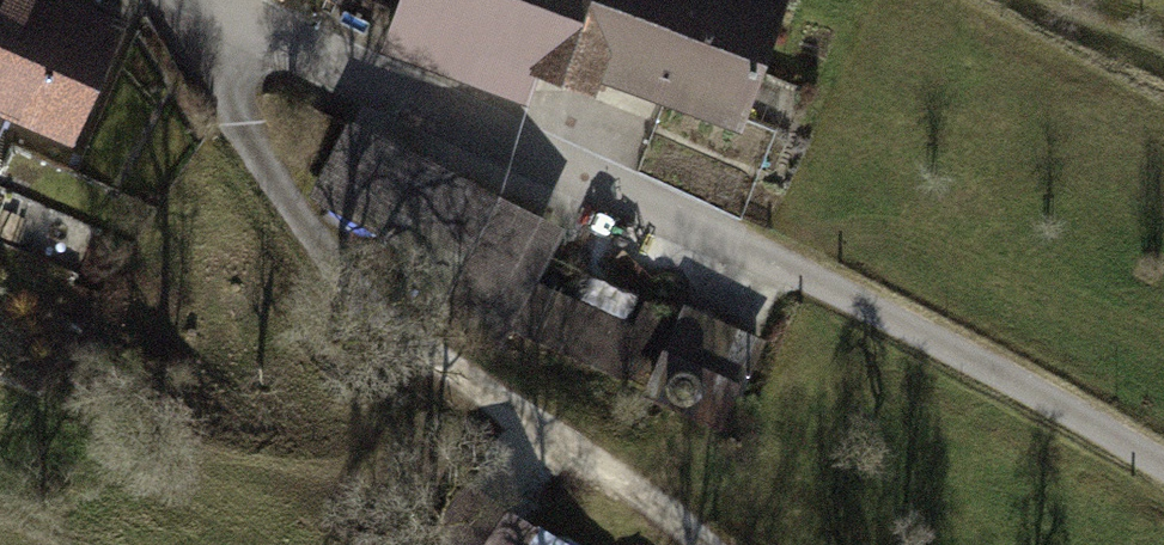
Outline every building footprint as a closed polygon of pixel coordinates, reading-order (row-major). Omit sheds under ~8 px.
[(72,139),(121,30),(53,0),(0,0),(0,132),(9,111),(72,139)] [(786,0),(378,0),(403,8),(391,40),(530,91),(545,50),(743,120),(786,0)] [(427,166),(357,131),(323,195),(408,244),(399,266),(413,273),(401,297),(475,334),(530,223),(425,171),(427,166)] [(650,305),(639,330),(536,286),(516,331),(643,386),(674,315),(650,305)] [(757,347),(691,318),(653,403),(720,432),(757,347)] [(473,490),(444,531),(464,544),(524,544),(533,533),(473,490)]
